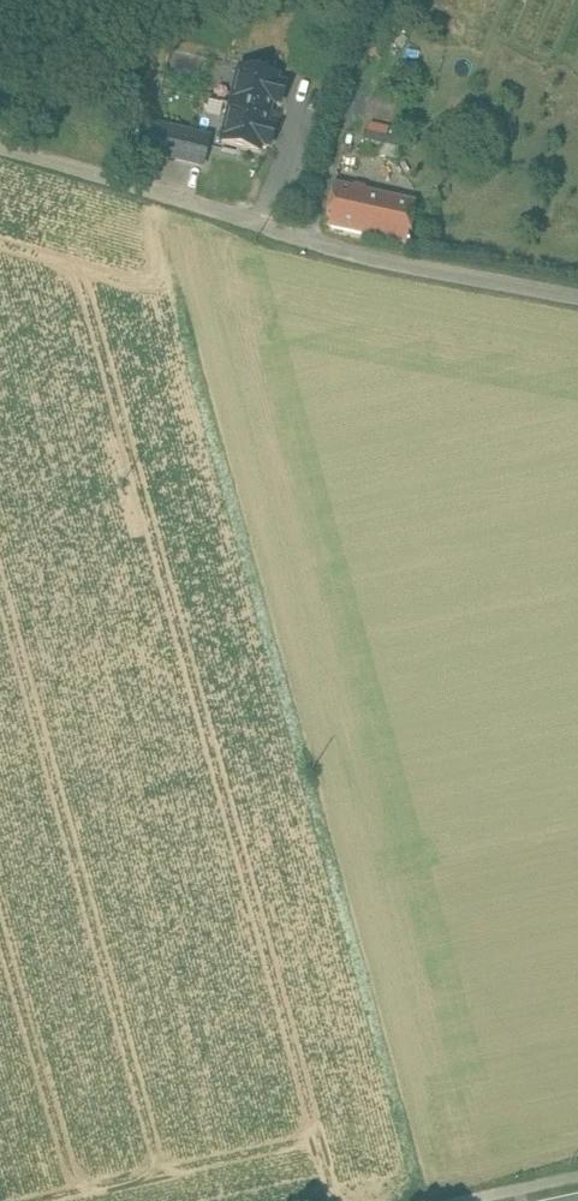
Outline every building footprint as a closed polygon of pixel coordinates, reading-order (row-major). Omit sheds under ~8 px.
[(276,77),(241,68),(224,141),(259,150),(276,77)] [(149,116),(143,137),(166,144),(163,154),(204,165),(213,134),(149,116)] [(401,140),(368,133),(367,137),(358,135),(355,150),(397,159),(401,140)] [(416,202),(334,184),(325,224),(407,242),(416,202)]
